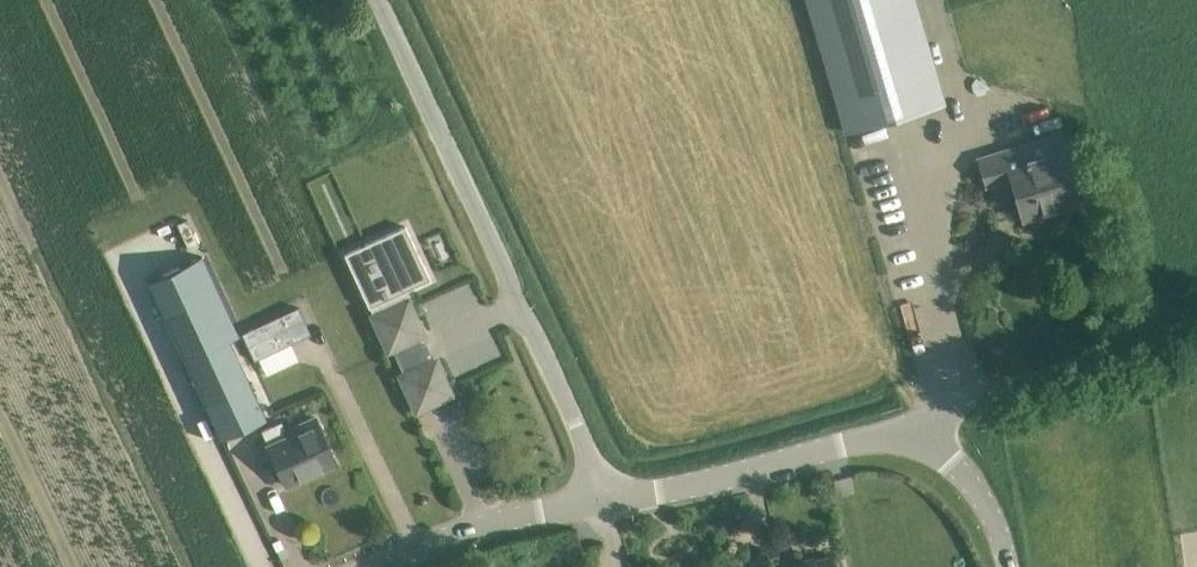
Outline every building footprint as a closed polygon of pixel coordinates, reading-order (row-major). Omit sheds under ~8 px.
[(817,39),(845,134),(946,104),(916,0),(805,0),(817,39)] [(1059,135),(1002,151),(977,159),(985,188),(1010,180),(1021,218),(1079,202),(1059,135)] [(373,315),(389,349),(393,348),(405,374),(401,375),(417,410),(451,394),(435,359),(430,362),(426,353),(430,351),(426,343),(422,344),(418,336),(424,333),(408,299),(373,315)] [(255,360),(311,334),(299,308),(243,335),(255,360)] [(184,360),(221,439),(267,418),(230,338),(184,360)] [(314,419),(287,432),(282,421),(264,430),(288,483),(333,462),(314,419)] [(833,555),(781,566),(836,566),(833,555)]
